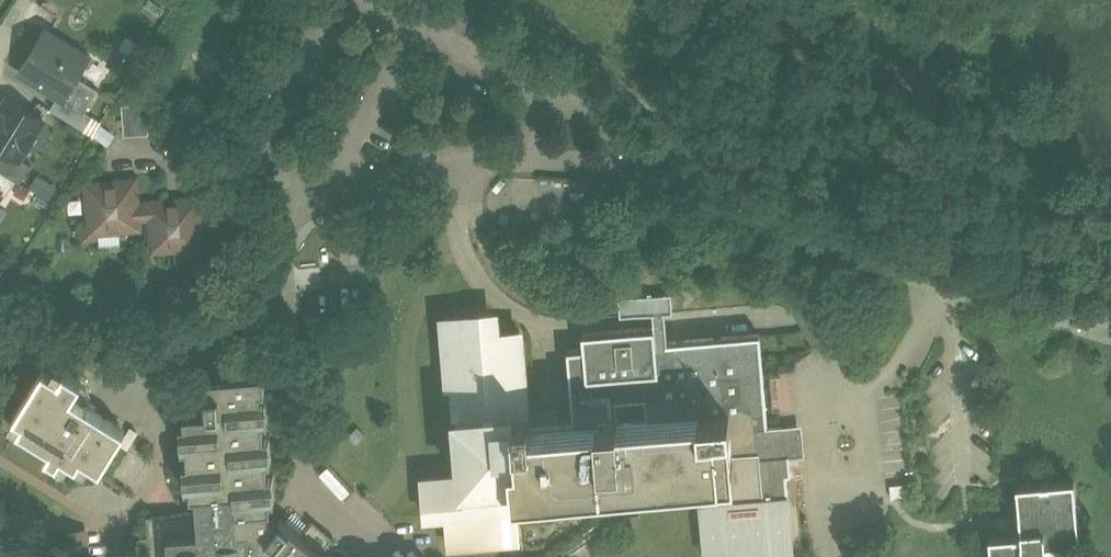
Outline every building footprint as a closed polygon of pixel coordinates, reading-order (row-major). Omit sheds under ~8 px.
[(48,30),(22,71),(62,95),(66,98),(79,75),(92,55),(79,47),(78,49),(48,30)] [(66,98),(62,95),(54,108),(82,126),(90,113),(86,110),(100,88),(79,75),(66,98)] [(20,157),(21,156),(44,118),(9,96),(1,110),(0,109),(0,145),(20,157)] [(149,102),(124,104),(126,134),(151,132),(149,102)] [(21,156),(20,157),(0,145),(0,168),(17,179),(20,181),(32,163),(21,156)] [(2,188),(1,190),(8,194),(17,179),(0,168),(0,187),(2,188)] [(54,196),(61,183),(41,172),(34,185),(54,196)] [(135,179),(89,183),(92,230),(139,225),(138,216),(138,205),(135,179)] [(198,197),(150,201),(151,203),(152,215),(155,248),(201,244),(198,197)] [(152,215),(151,203),(138,205),(138,216),(152,215)] [(654,309),(656,326),(657,342),(670,340),(667,308),(674,307),(672,290),(622,295),(624,313),(654,309)] [(670,340),(657,342),(656,326),(584,332),(586,348),(570,349),(576,423),(533,427),(531,413),(524,413),(522,395),(526,394),(521,330),(498,332),(497,320),(496,320),(496,318),(491,314),(491,313),(489,312),(445,316),(451,384),(456,384),(464,475),(423,478),(426,514),(448,512),(451,543),(520,537),(515,495),(519,495),(519,494),(705,478),(708,510),(703,511),(706,544),(794,537),(788,472),(792,471),(791,456),(788,456),(786,434),(784,434),(783,421),(769,422),(761,333),(670,340)] [(81,456),(101,468),(126,428),(84,403),(87,399),(84,387),(80,384),(82,380),(65,370),(60,377),(44,367),(15,415),(23,420),(18,428),(51,447),(47,454),(59,462),(63,455),(77,463),(81,456)] [(282,516),(278,521),(272,516),(271,508),(273,507),(272,497),(270,497),(268,475),(270,475),(269,457),(266,457),(264,436),(267,436),(266,425),(261,426),(260,414),(265,413),(264,401),(259,401),(258,389),(268,388),(266,371),(206,376),(209,410),(186,412),(187,422),(189,422),(191,444),(189,444),(190,462),(193,462),(195,483),(192,483),(193,493),(198,493),(199,510),(149,514),(150,534),(141,535),(142,556),(331,556),(282,516)] [(1017,485),(1021,535),(992,537),(993,556),(1049,556),(1048,546),(1080,543),(1075,480),(1017,485)] [(60,532),(63,556),(76,556),(89,556),(87,529),(60,532)]
